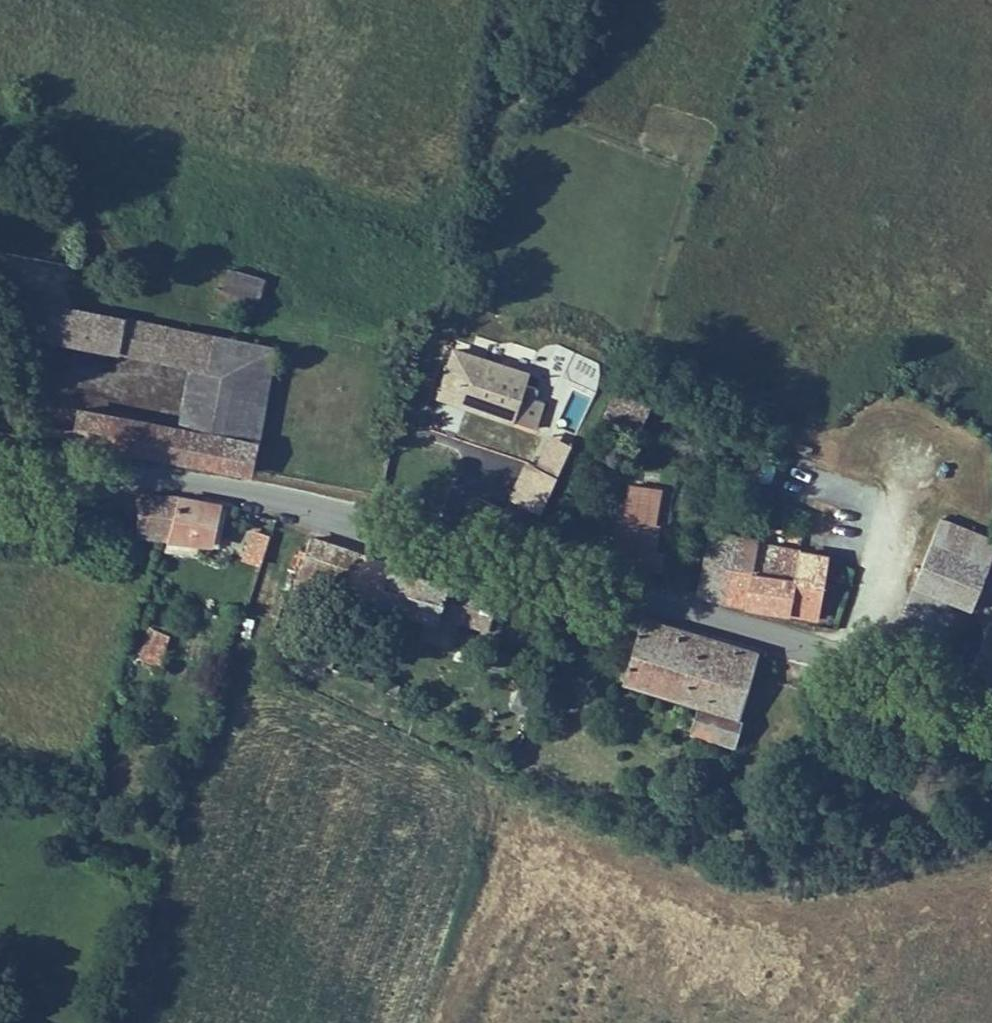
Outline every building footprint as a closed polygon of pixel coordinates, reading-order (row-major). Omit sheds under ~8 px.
[(223,293),(260,303),(266,282),(229,272),(223,293)] [(24,338),(111,356),(118,322),(31,304),(24,338)] [(118,322),(111,356),(164,367),(171,333),(118,322)] [(171,333),(164,367),(216,378),(203,439),(72,411),(66,440),(247,478),(273,354),(171,333)] [(438,400),(514,426),(530,377),(454,352),(438,400)] [(626,402),(633,378),(620,373),(604,421),(622,427),(625,419),(634,423),(638,407),(626,402)] [(554,385),(530,377),(514,426),(537,433),(554,385)] [(585,428),(586,400),(559,400),(558,428),(585,428)] [(509,502),(538,515),(569,446),(550,438),(536,469),(526,465),(509,502)] [(661,495),(630,489),(615,568),(652,574),(661,524),(655,523),(661,495)] [(135,540),(169,541),(182,499),(140,497),(135,540)] [(223,505),(182,499),(169,541),(216,548),(223,505)] [(914,585),(973,608),(991,560),(991,531),(943,511),(914,585)] [(260,567),(268,537),(250,531),(241,562),(260,567)] [(691,601),(744,611),(757,540),(704,531),(691,601)] [(330,544),(310,538),(299,576),(318,582),(330,544)] [(757,540),(744,611),(817,623),(830,553),(757,540)] [(330,544),(318,582),(414,611),(406,634),(450,648),(457,625),(493,636),(504,597),(417,571),(330,544)] [(991,682),(991,621),(973,675),(991,682)] [(623,687),(697,708),(737,719),(756,656),(641,623),(623,687)] [(159,667),(168,638),(146,631),(137,661),(159,667)] [(737,719),(697,708),(689,734),(730,746),(737,719)]
